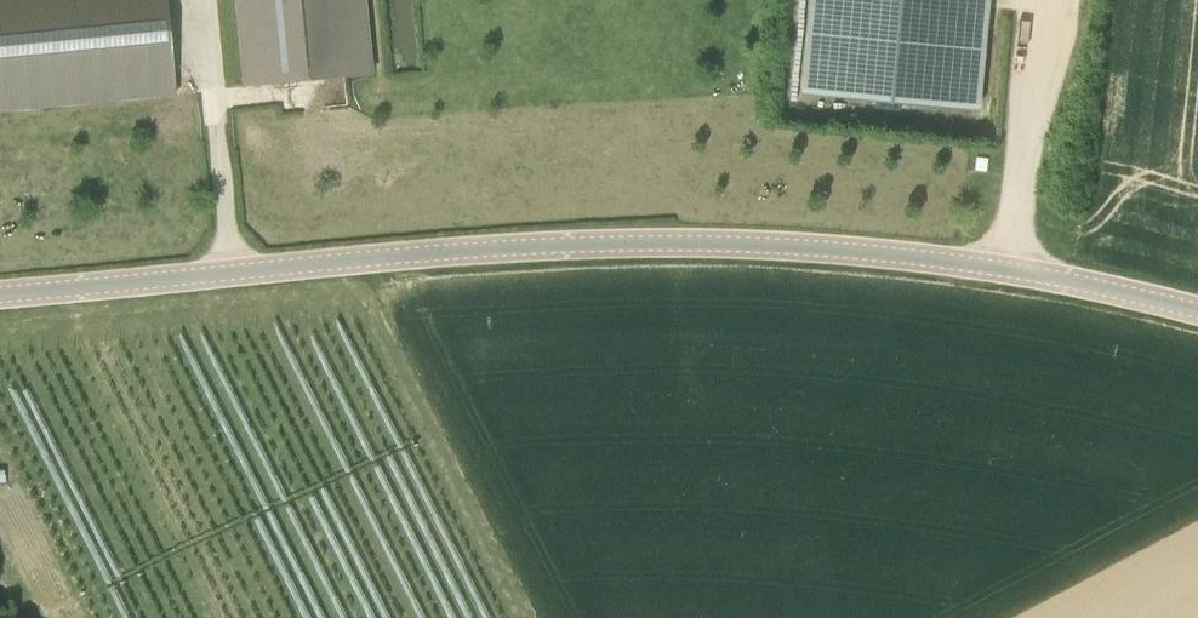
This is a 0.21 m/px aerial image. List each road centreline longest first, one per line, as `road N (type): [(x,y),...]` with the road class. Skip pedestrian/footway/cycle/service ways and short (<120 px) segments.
road 1 (tertiary): [(0,295),(382,258),(681,243),(971,264),(1197,311)]

